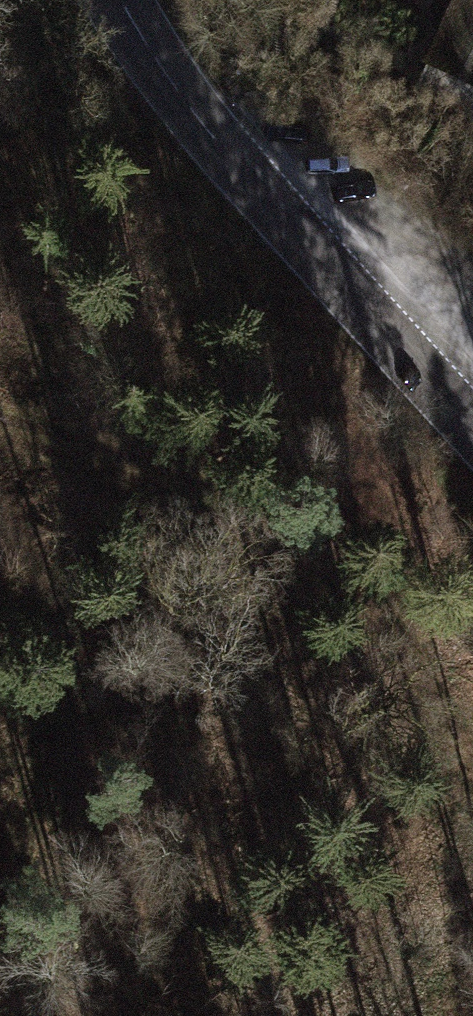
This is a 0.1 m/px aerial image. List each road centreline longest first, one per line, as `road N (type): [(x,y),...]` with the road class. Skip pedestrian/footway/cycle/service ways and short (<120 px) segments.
road 1 (track): [(472,767),(417,692),(259,536),(167,472),(0,425)]
road 2 (tertiary): [(472,441),(336,293),(119,0)]
road 3 (track): [(336,293),(417,692)]

